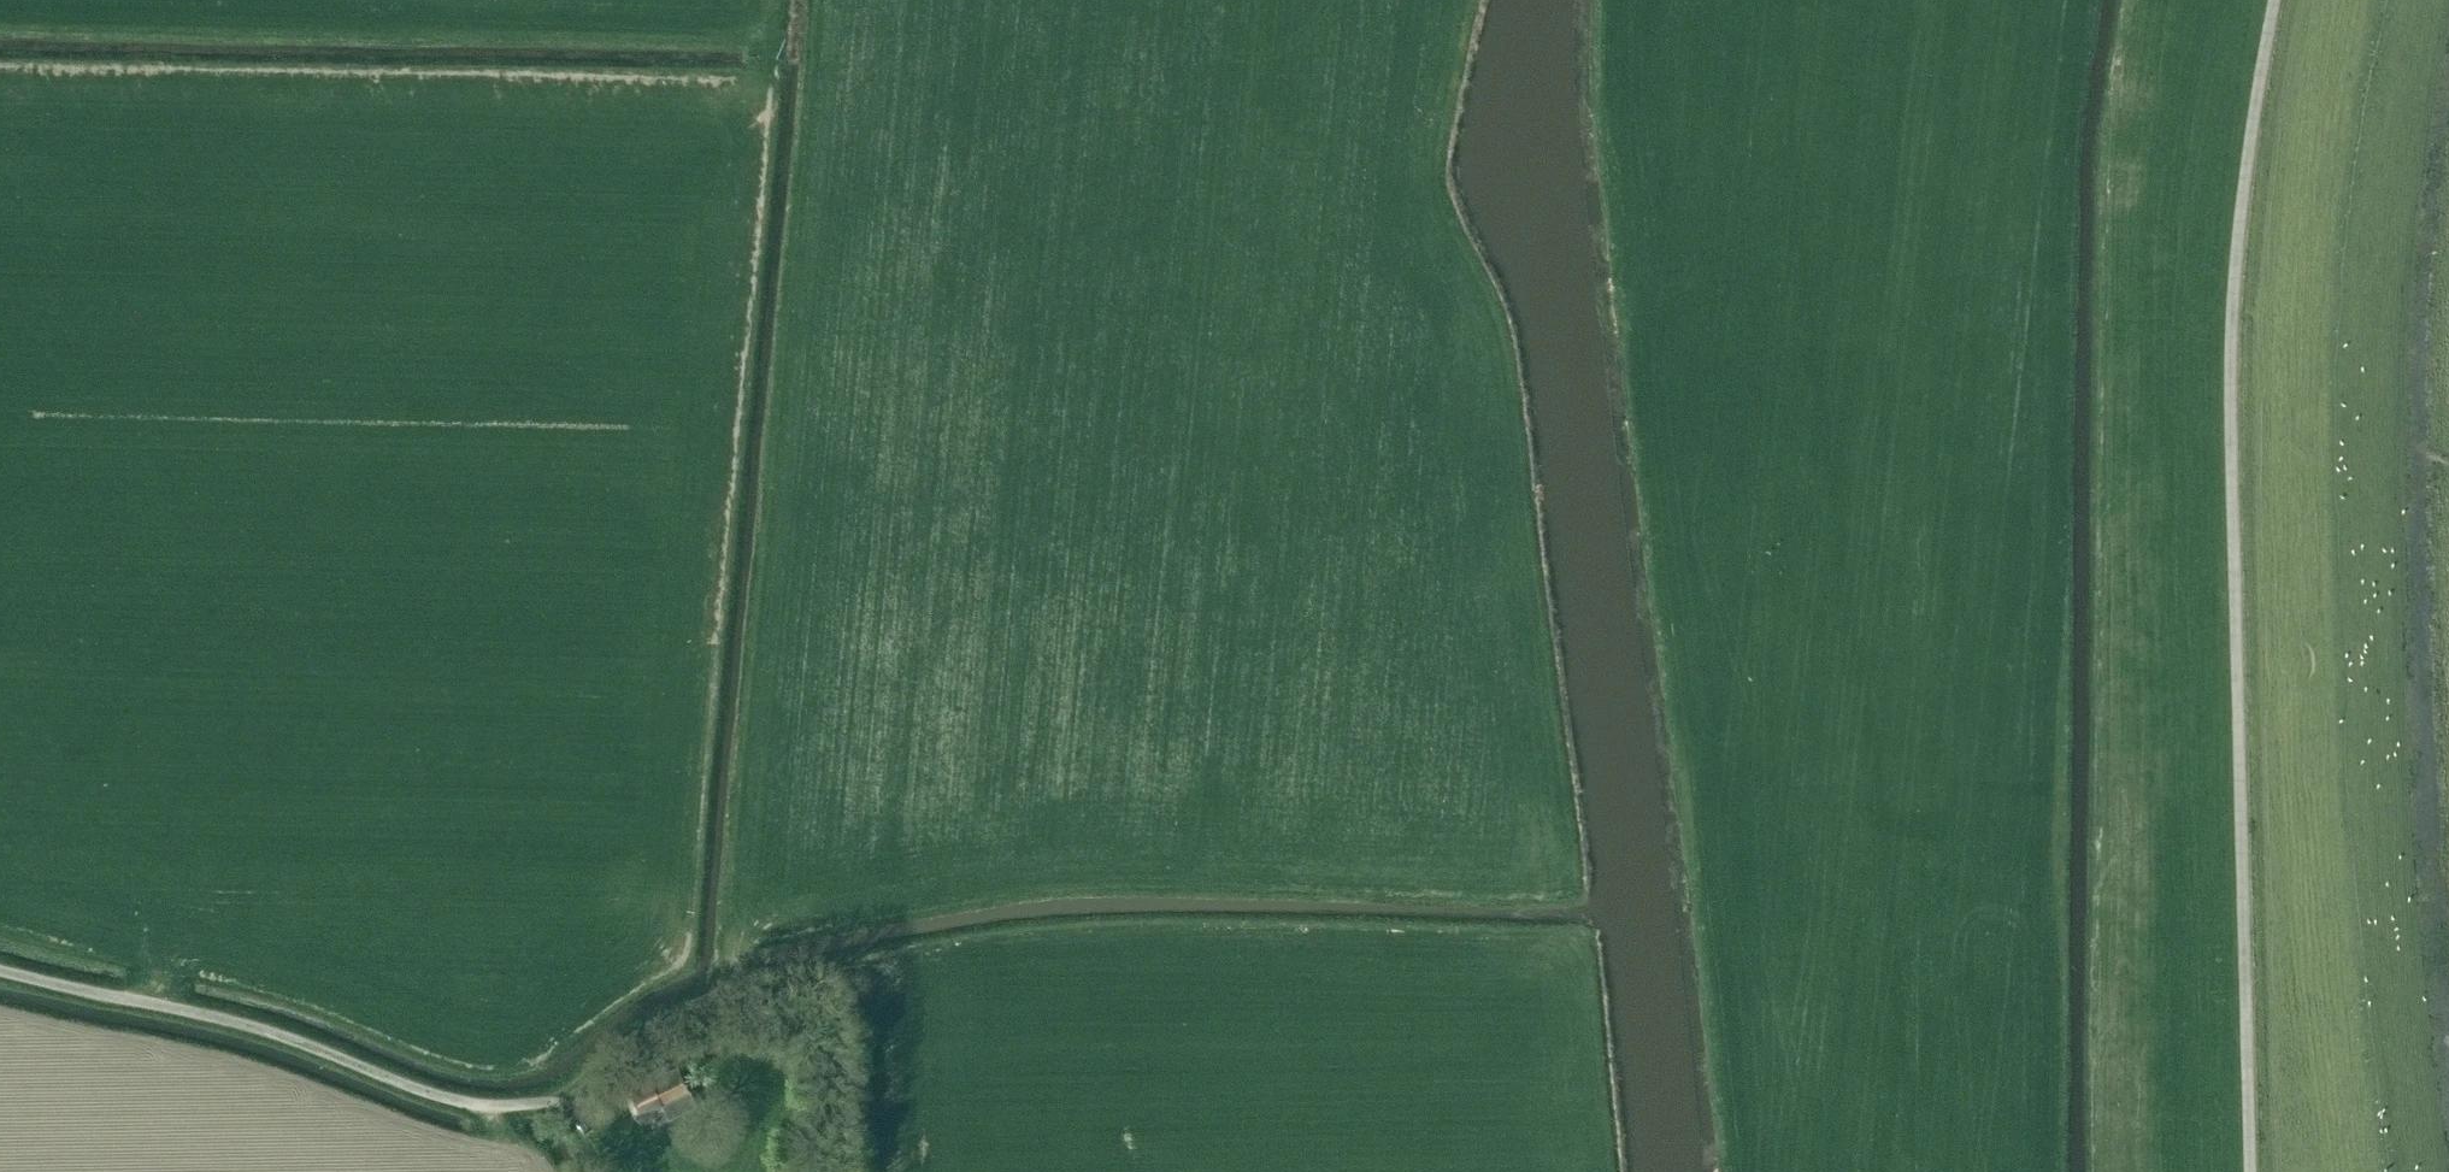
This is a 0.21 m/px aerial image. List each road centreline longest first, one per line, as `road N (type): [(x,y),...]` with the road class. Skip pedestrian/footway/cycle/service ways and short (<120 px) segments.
road 1 (unclassified): [(592,1121),(554,1103),(469,1102),(279,1032),(0,969)]
road 2 (track): [(540,1101),(679,1005),(852,958)]

